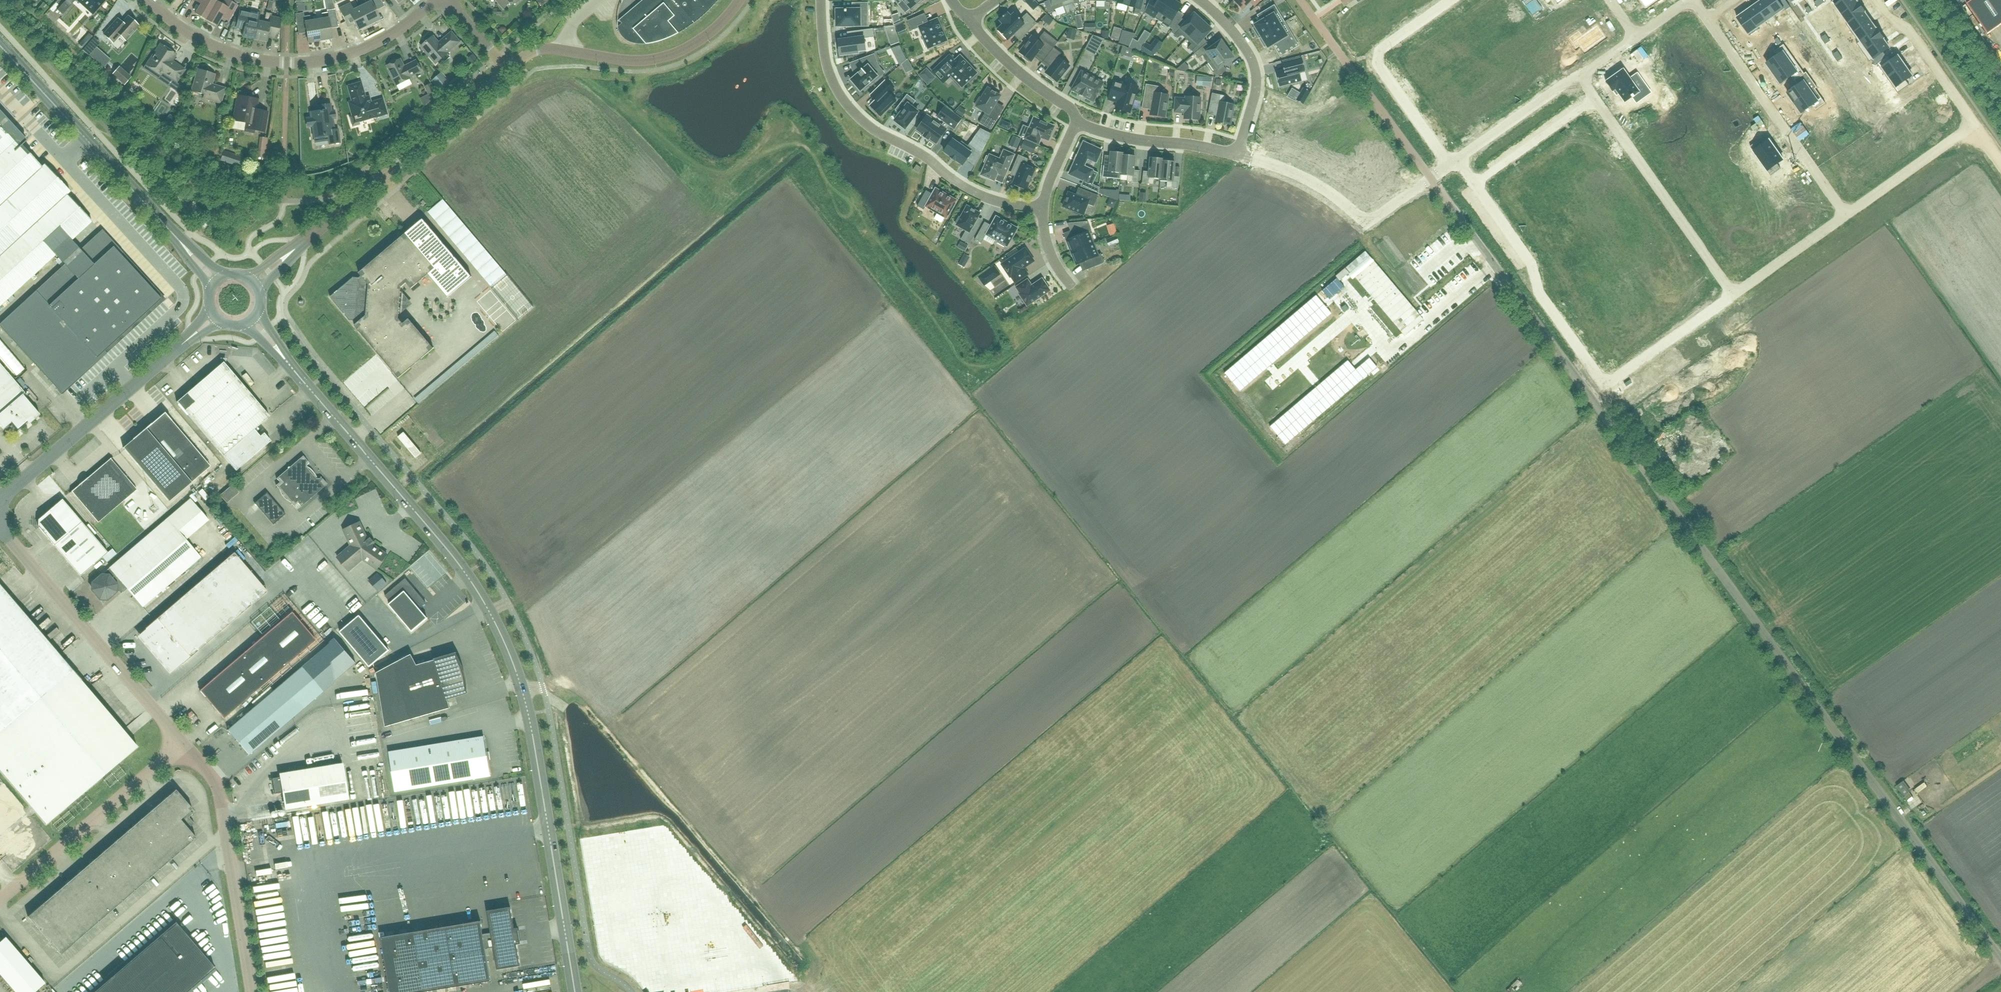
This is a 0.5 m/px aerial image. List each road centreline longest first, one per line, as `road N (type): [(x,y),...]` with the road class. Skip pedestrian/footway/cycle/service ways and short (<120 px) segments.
road 1 (unclassified): [(2000,958),(1429,177)]
road 2 (tertiary): [(525,694),(462,570),(251,319)]
road 3 (residential): [(1473,181),(1605,384),(1732,295)]
road 4 (residential): [(1042,209),(973,191),(858,117),(830,70),(821,0)]
road 5 (unclassified): [(252,283),(508,70)]
road 6 (residential): [(437,0),(349,55),(287,63),(216,48),(148,0)]
road 7 (tertiary): [(217,282),(0,46)]
road 8 (tertiary): [(577,991),(525,694)]
road 9 (unclassified): [(184,746),(0,526)]
road 10 (unclassified): [(0,501),(215,316)]
road 11 (unclassified): [(252,991),(219,791),(184,746)]
road 12 (unclassified): [(508,70),(543,49),(625,61),(663,58),(705,37),(740,0)]
road 13 (residential): [(1593,98),(1732,295)]
road 14 (residential): [(1705,21),(1846,216)]
road 15 (unclassified): [(0,899),(184,746)]
road 16 (residential): [(1429,177),(1366,219),(1288,175),(1226,153)]
road 17 (residential): [(1451,0),(1373,55),(1448,161)]
road 18 (residential): [(1226,153),(1239,147),(1256,73),(1240,42),(1200,0)]
road 19 (residential): [(1974,126),(1913,36),(1875,0)]
road 20 (residential): [(1846,216),(1974,126)]
road 21 (residential): [(1226,153),(1077,122)]
road 22 (residential): [(1458,158),(1584,79)]
road 23 (residential): [(1077,122),(969,20)]
road 24 (residential): [(1473,181),(1593,98)]
road 25 (residential): [(1732,295),(1846,216)]

